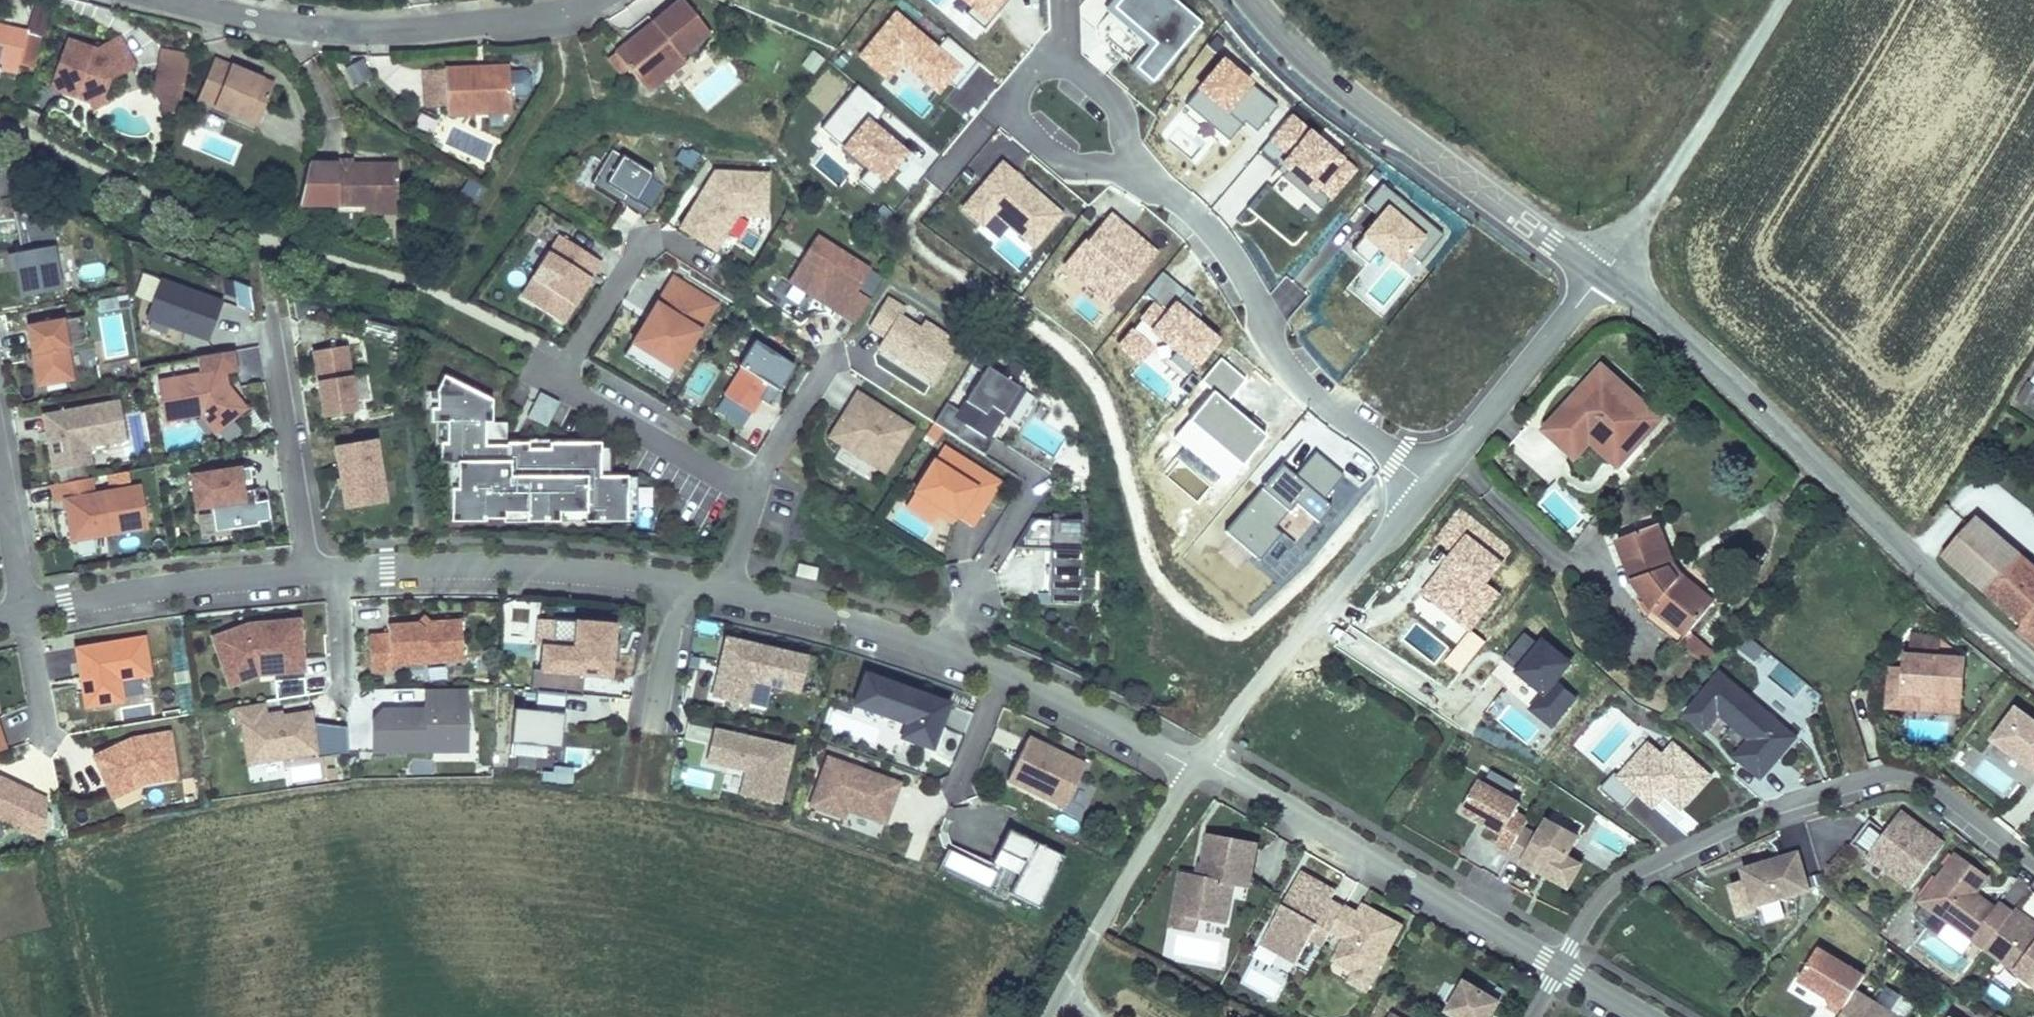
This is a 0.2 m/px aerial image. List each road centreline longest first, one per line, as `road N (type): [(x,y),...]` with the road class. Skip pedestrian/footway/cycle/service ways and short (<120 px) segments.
road 1 (tertiary): [(2033,667),(1607,271)]
road 2 (residential): [(2033,859),(1931,780),(1887,771),(1777,805),(1619,880),(1558,968)]
road 3 (tertiary): [(1607,271),(1332,75),(1255,0)]
road 4 (residential): [(602,0),(543,18),(368,31),(269,23),(165,0)]
road 5 (residential): [(1138,165),(1194,228),(1314,397),(1439,475)]
road 6 (residential): [(1558,968),(1215,765),(1200,765)]
road 7 (residential): [(1439,475),(1285,652),(1200,765)]
road 8 (residential): [(337,571),(509,568),(673,584)]
road 9 (residential): [(1047,1016),(1200,765)]
road 10 (residential): [(25,612),(309,573)]
road 11 (residential): [(1607,271),(1439,475)]
road 12 (track): [(1645,215),(1782,0)]
road 13 (residential): [(309,573),(269,327)]
road 14 (residential): [(946,651),(976,579),(1040,478),(1004,458)]
road 15 (residential): [(728,593),(946,651)]
road 16 (residential): [(752,491),(558,379)]
road 17 (residential): [(1001,673),(1186,765),(1200,765)]
road 18 (residential): [(642,241),(558,379)]
road 19 (residential): [(1003,111),(1082,174),(1138,165)]
road 20 (residential): [(752,491),(832,360)]
road 21 (residential): [(650,735),(673,584)]
road 22 (residential): [(1058,52),(1118,112),(1138,165)]
road 23 (residential): [(25,612),(0,473)]
road 24 (residential): [(47,741),(25,612)]
road 25 (residential): [(956,789),(1001,673)]

